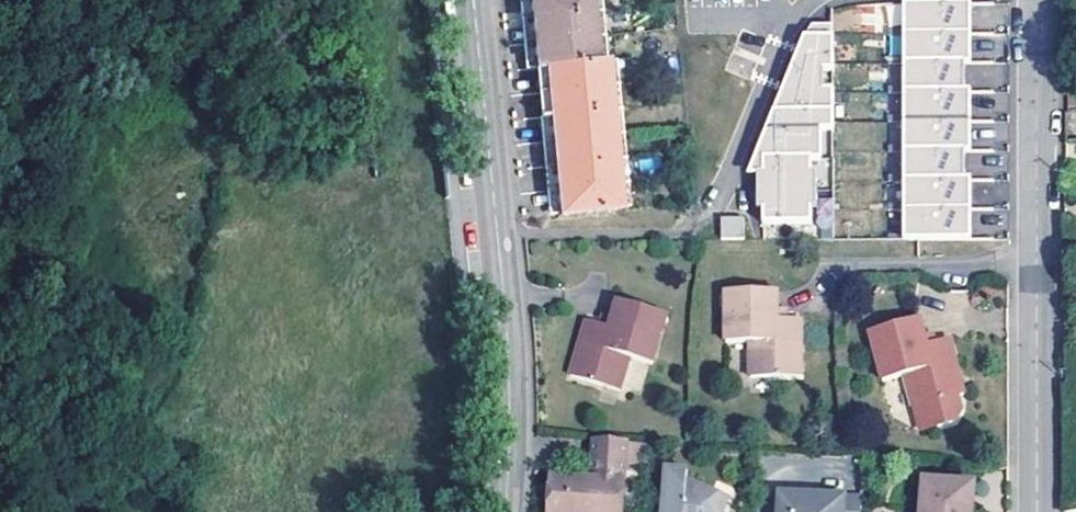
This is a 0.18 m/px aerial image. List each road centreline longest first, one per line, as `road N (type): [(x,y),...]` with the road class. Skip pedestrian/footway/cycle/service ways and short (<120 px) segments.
road 1 (residential): [(473,0),(505,321),(504,511)]
road 2 (residential): [(1037,511),(1037,0)]

